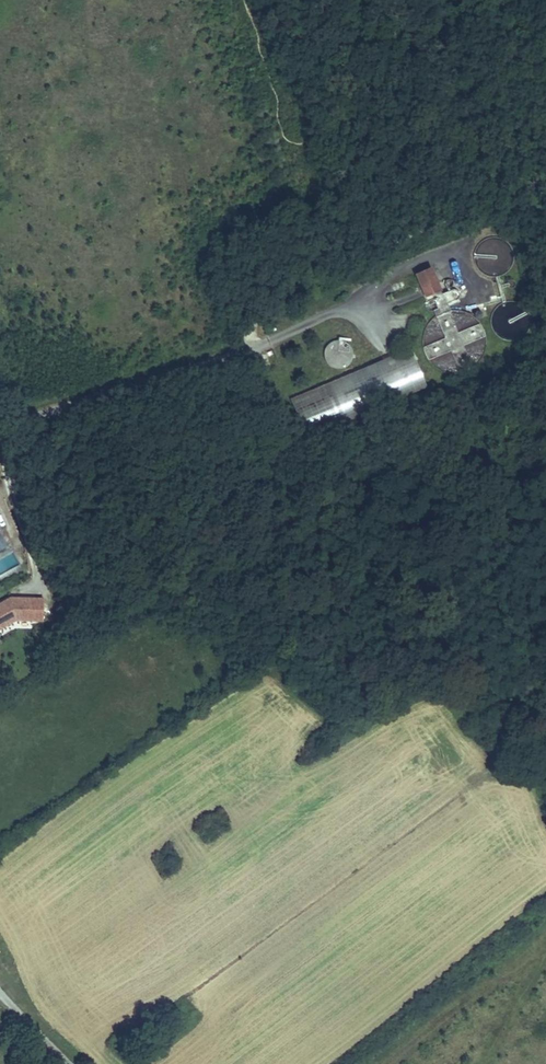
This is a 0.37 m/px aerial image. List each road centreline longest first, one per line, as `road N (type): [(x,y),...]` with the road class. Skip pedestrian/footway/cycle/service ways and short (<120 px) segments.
road 1 (unclassified): [(0,431),(253,346)]

